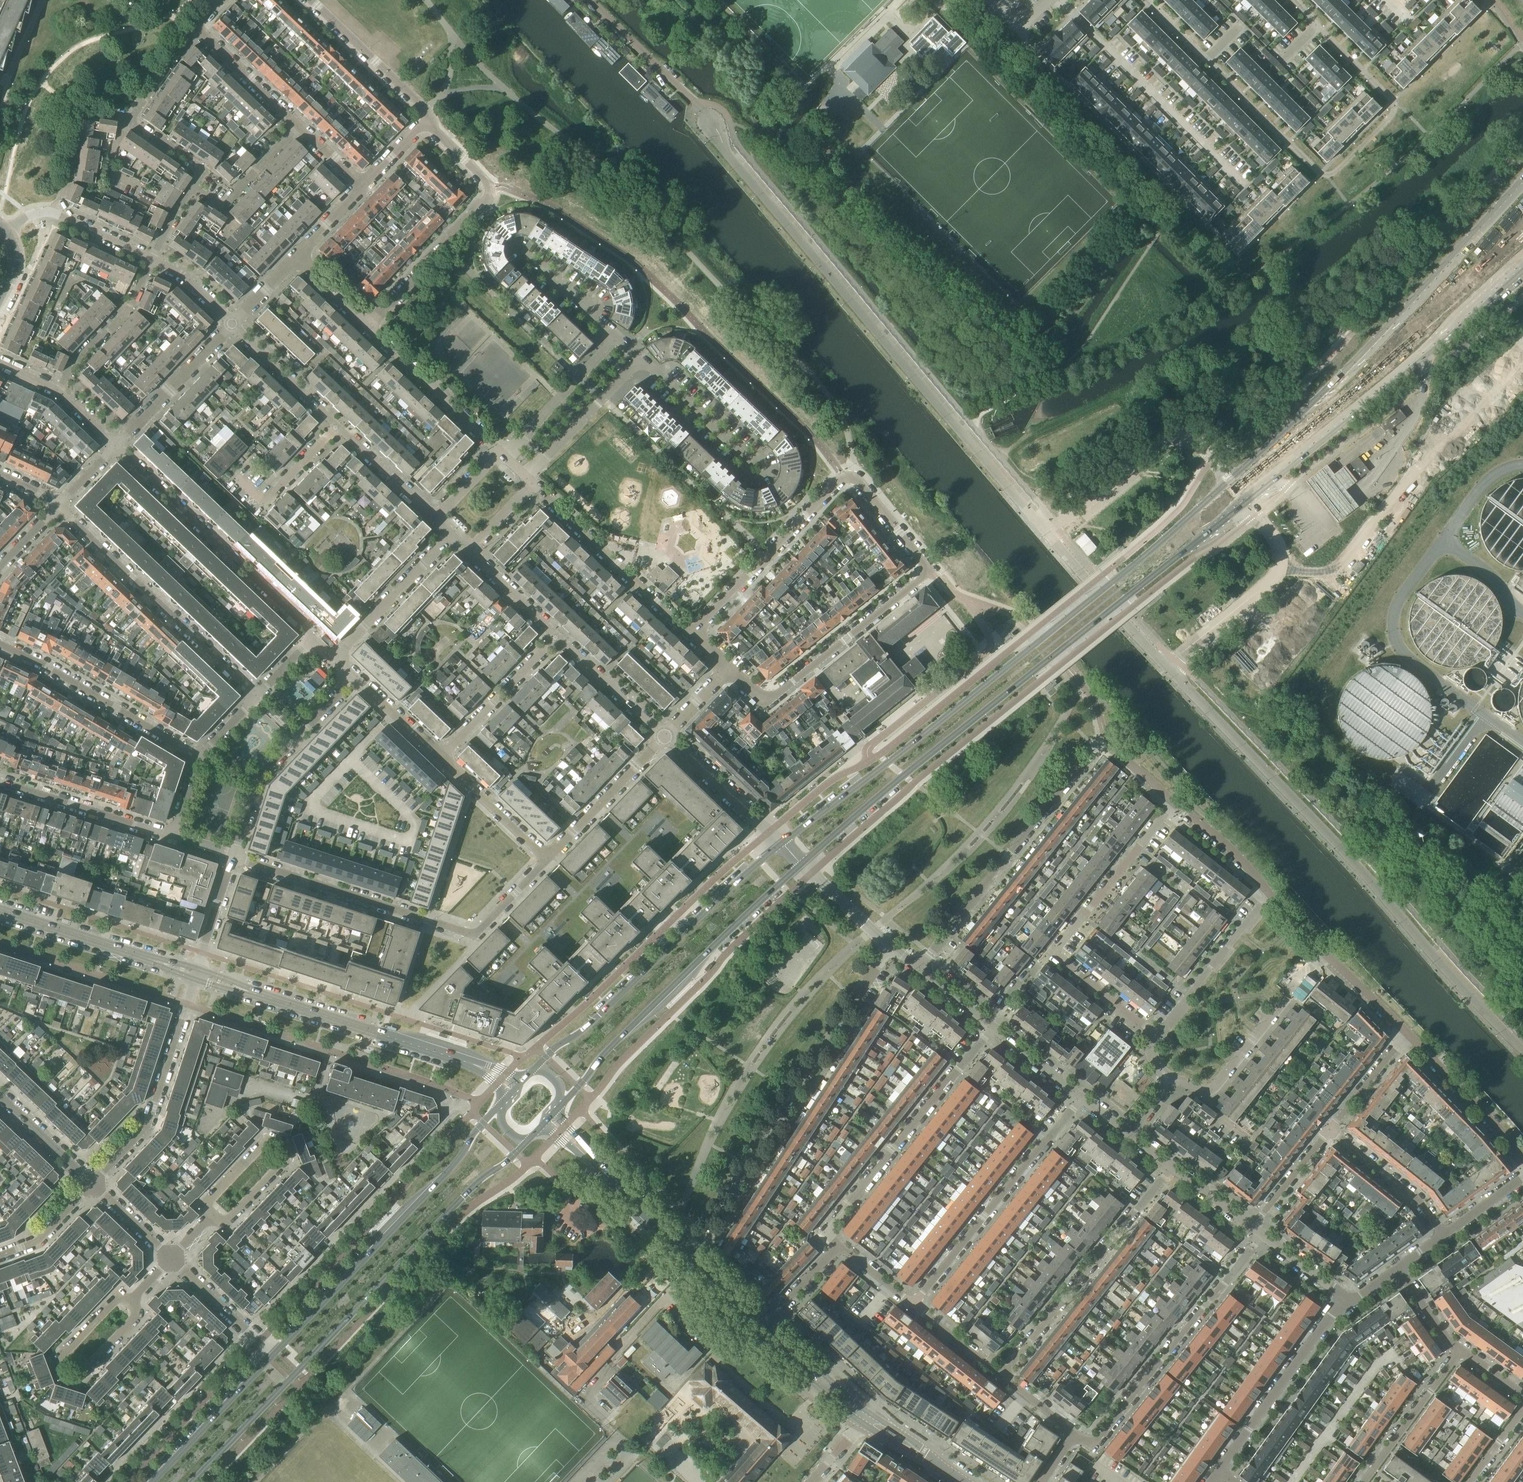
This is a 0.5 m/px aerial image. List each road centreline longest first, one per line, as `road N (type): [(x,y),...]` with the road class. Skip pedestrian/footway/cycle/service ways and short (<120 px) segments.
road 1 (unclassified): [(1047,532),(725,150),(700,103),(593,0)]
road 2 (secondary): [(1230,482),(782,844)]
road 3 (secondary): [(802,863),(1244,503)]
road 4 (unclassified): [(1522,1050),(1166,667)]
road 5 (secondary): [(191,1481),(478,1181),(528,1140)]
road 6 (secondary): [(1522,183),(1348,371),(1230,482)]
road 7 (residential): [(918,968),(1106,740),(1178,806)]
road 8 (residential): [(687,1252),(891,947)]
road 9 (secondary): [(1244,503),(1522,264)]
road 10 (residential): [(1143,0),(1321,174),(1333,174),(1359,152),(1393,101)]
road 11 (residential): [(757,692),(779,692),(929,570),(859,482),(842,478)]
road 12 (secondary): [(560,1106),(603,1054),(802,863)]
road 13 (secondary): [(501,1105),(456,1163),(272,1355)]
road 14 (secondary): [(782,844),(531,1072)]
road 15 (residential): [(1158,1038),(1272,895),(1178,806)]
road 16 (residential): [(1076,1432),(1092,1445),(1263,1236)]
road 17 (residential): [(837,1246),(823,1233),(989,1030)]
road 18 (residential): [(316,637),(114,445)]
road 19 (residential): [(368,324),(489,200),(489,183),(426,123)]
road 20 (residential): [(56,507),(257,697)]
road 21 (residential): [(914,1306),(1082,1097)]
road 22 (residential): [(1172,1168),(1002,1374)]
road 23 (residential): [(476,936),(234,857)]
road 24 (tertiary): [(473,1064),(245,988)]
road 25 (unclassified): [(1047,532),(1170,438),(1199,445),(1230,482)]
road 26 (residential): [(199,757),(0,644)]
road 27 (unclassified): [(1166,667),(1274,576),(1280,550),(1244,503)]
road 28 (residential): [(1169,1081),(1207,1096),(1326,953)]
road 29 (residential): [(234,857),(259,776),(354,675)]
road 30 (residential): [(693,636),(531,483)]
road 31 (residential): [(693,636),(842,478)]
road 32 (residential): [(1219,1472),(1345,1301)]
road 33 (residential): [(186,1004),(147,1125),(93,1183)]
road 34 (residential): [(1055,953),(1178,806)]
road 35 (residential): [(501,454),(368,324)]
road 36 (residential): [(174,835),(0,782)]
road 37 (unclassified): [(1166,667),(1047,532)]
road 38 (secondary): [(272,1355),(152,1481)]
road 39 (residential): [(426,123),(425,108),(311,0)]
road 40 (residential): [(1522,1158),(1407,1033)]
road 41 (tertiary): [(162,961),(0,910)]
road 42 (residential): [(531,483),(531,470),(642,360)]
road 43 (residential): [(547,859),(664,737)]
road 44 (residential): [(114,445),(232,324)]
road 45 (residential): [(335,656),(452,535)]
road 46 (residential): [(58,392),(88,344),(129,310),(152,259)]
road 47 (residential): [(441,756),(556,638)]
road 48 (residential): [(501,454),(612,334)]
road 49 (residential): [(1459,1351),(1364,1481)]
road 50 (residential): [(152,259),(52,213),(35,213),(8,232)]
road 51 (residential): [(1444,1235),(1423,1205),(1330,1131)]
road 52 (residential): [(192,188),(224,208),(298,125)]
road 53 (residential): [(547,859),(441,756)]
road 54 (tertiary): [(687,1252),(581,1150)]
road 55 (residential): [(664,737),(556,638)]
road 56 (residential): [(335,428),(232,324)]
road 57 (residential): [(748,459),(642,360)]
road 58 (residential): [(1293,0),(1393,101)]
road 59 (residential): [(664,737),(769,831)]
road 60 (residential): [(298,125),(197,27)]
road 61 (residential): [(272,1355),(171,1259)]
road 62 (residential): [(238,480),(264,503),(335,428)]
road 63 (residential): [(436,519),(335,428)]
road 64 (tertiary): [(863,1418),(763,1328)]
road 65 (residential): [(1158,1038),(1055,953)]
road 66 (residential): [(93,1183),(0,1098)]
road 67 (residential): [(556,638),(468,549)]
road 68 (residential): [(1330,1131),(1407,1033)]
road 69 (residential): [(1253,1229),(1330,1131)]
road 70 (residential): [(891,947),(802,863)]
road 71 (residential): [(612,334),(522,252)]

